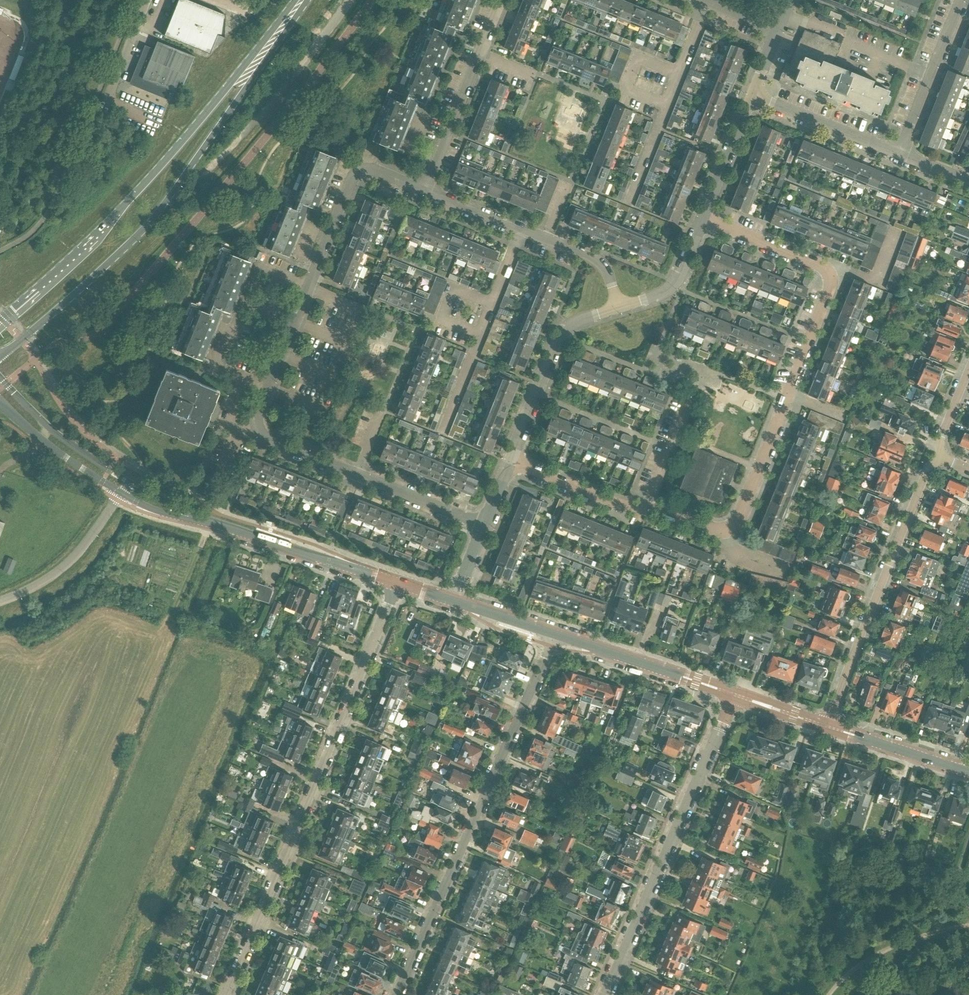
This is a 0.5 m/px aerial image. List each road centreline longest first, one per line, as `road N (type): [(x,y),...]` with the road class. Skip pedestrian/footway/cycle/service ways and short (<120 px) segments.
road 1 (residential): [(483,532),(264,440),(257,430),(361,164)]
road 2 (residential): [(227,994),(398,583)]
road 3 (secondary): [(0,357),(151,221),(283,28)]
road 4 (residential): [(729,532),(830,278),(707,218)]
road 5 (secondary): [(283,28),(116,213),(0,320)]
road 6 (residential): [(556,636),(398,994)]
road 7 (residential): [(606,994),(734,694)]
road 8 (residential): [(828,726),(927,468),(943,457)]
road 9 (track): [(0,226),(93,0)]
road 10 (residential): [(618,308),(603,264),(423,190)]
road 11 (residential): [(729,532),(707,536),(512,462)]
road 12 (residential): [(423,190),(500,0)]
road 13 (residential): [(512,462),(563,326),(618,308)]
road 14 (residential): [(734,694),(556,636)]
road 15 (residential): [(898,154),(960,0)]
road 16 (residential): [(216,524),(372,575)]
road 17 (residential): [(898,154),(752,92)]
road 18 (unclassified): [(0,601),(62,567),(116,500)]
road 19 (unclassified): [(0,404),(121,493)]
road 20 (residential): [(968,772),(828,726)]
road 21 (residential): [(618,308),(678,287),(707,218)]
road 22 (residential): [(707,218),(752,92)]
road 23 (residential): [(110,113),(153,0)]

